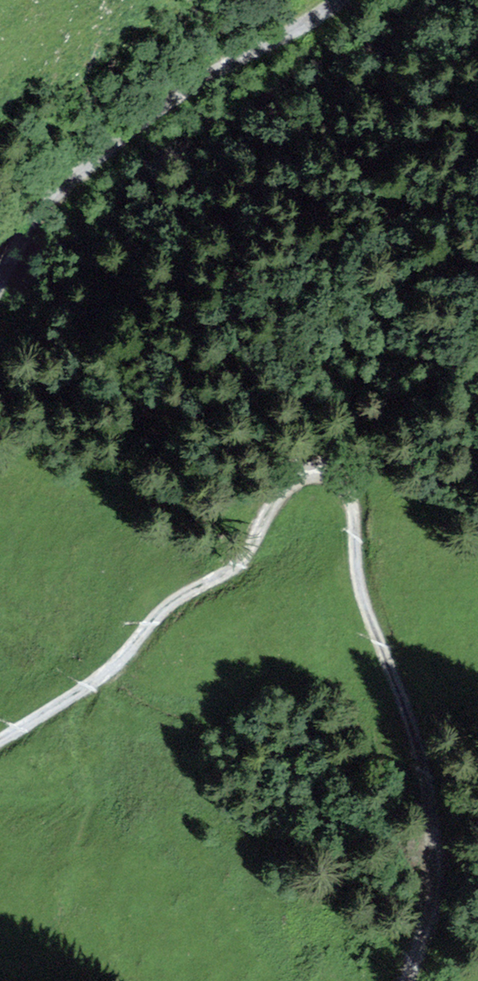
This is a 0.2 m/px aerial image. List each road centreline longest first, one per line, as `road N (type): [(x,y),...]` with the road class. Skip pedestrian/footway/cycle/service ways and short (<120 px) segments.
road 1 (track): [(0,746),(122,668),(165,608),(246,569),(278,493),(315,468),(355,484),(363,585),(426,753),(440,888),(411,980)]
road 2 (track): [(367,0),(141,125),(84,179)]
road 3 (track): [(0,302),(84,179)]

